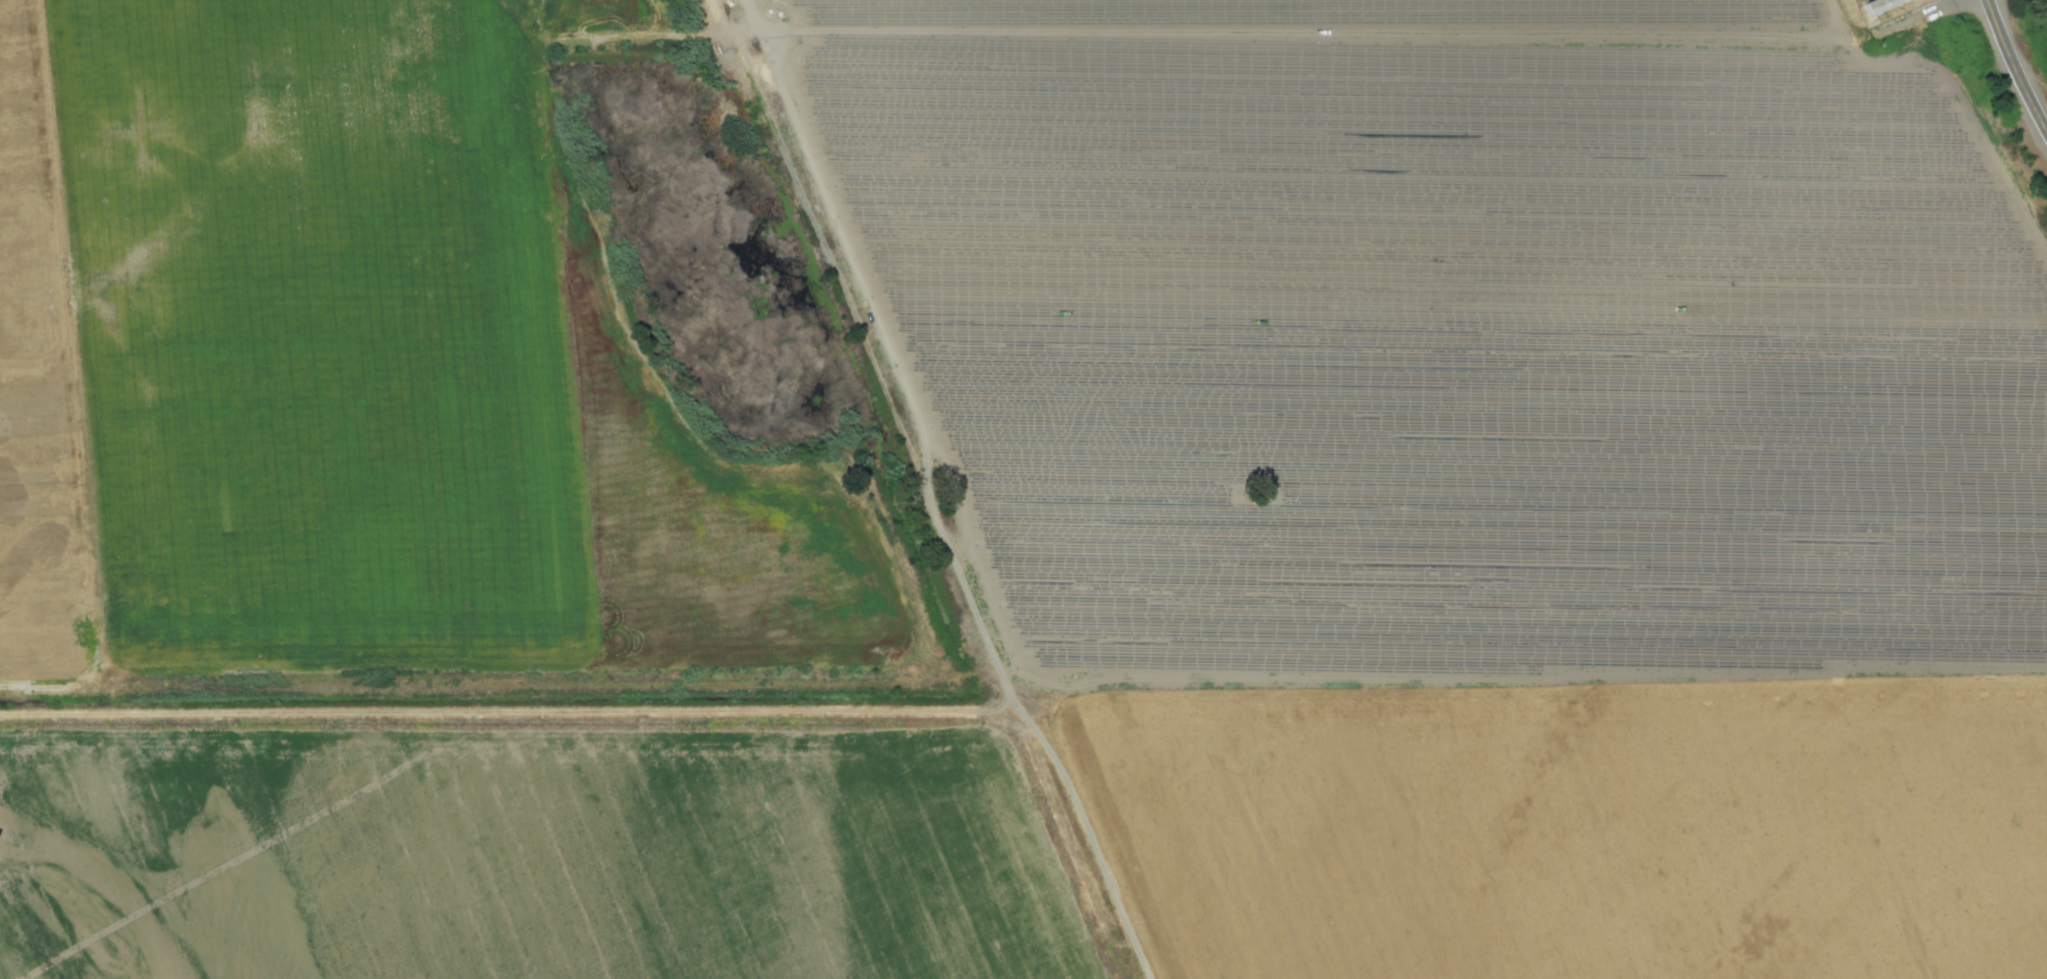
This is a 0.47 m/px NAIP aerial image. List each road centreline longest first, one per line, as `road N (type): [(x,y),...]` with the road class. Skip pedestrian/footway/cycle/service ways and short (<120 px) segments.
road 1 (track): [(1149,978),(1061,770),(1007,691)]
road 2 (secondary): [(2046,132),(1986,0)]

